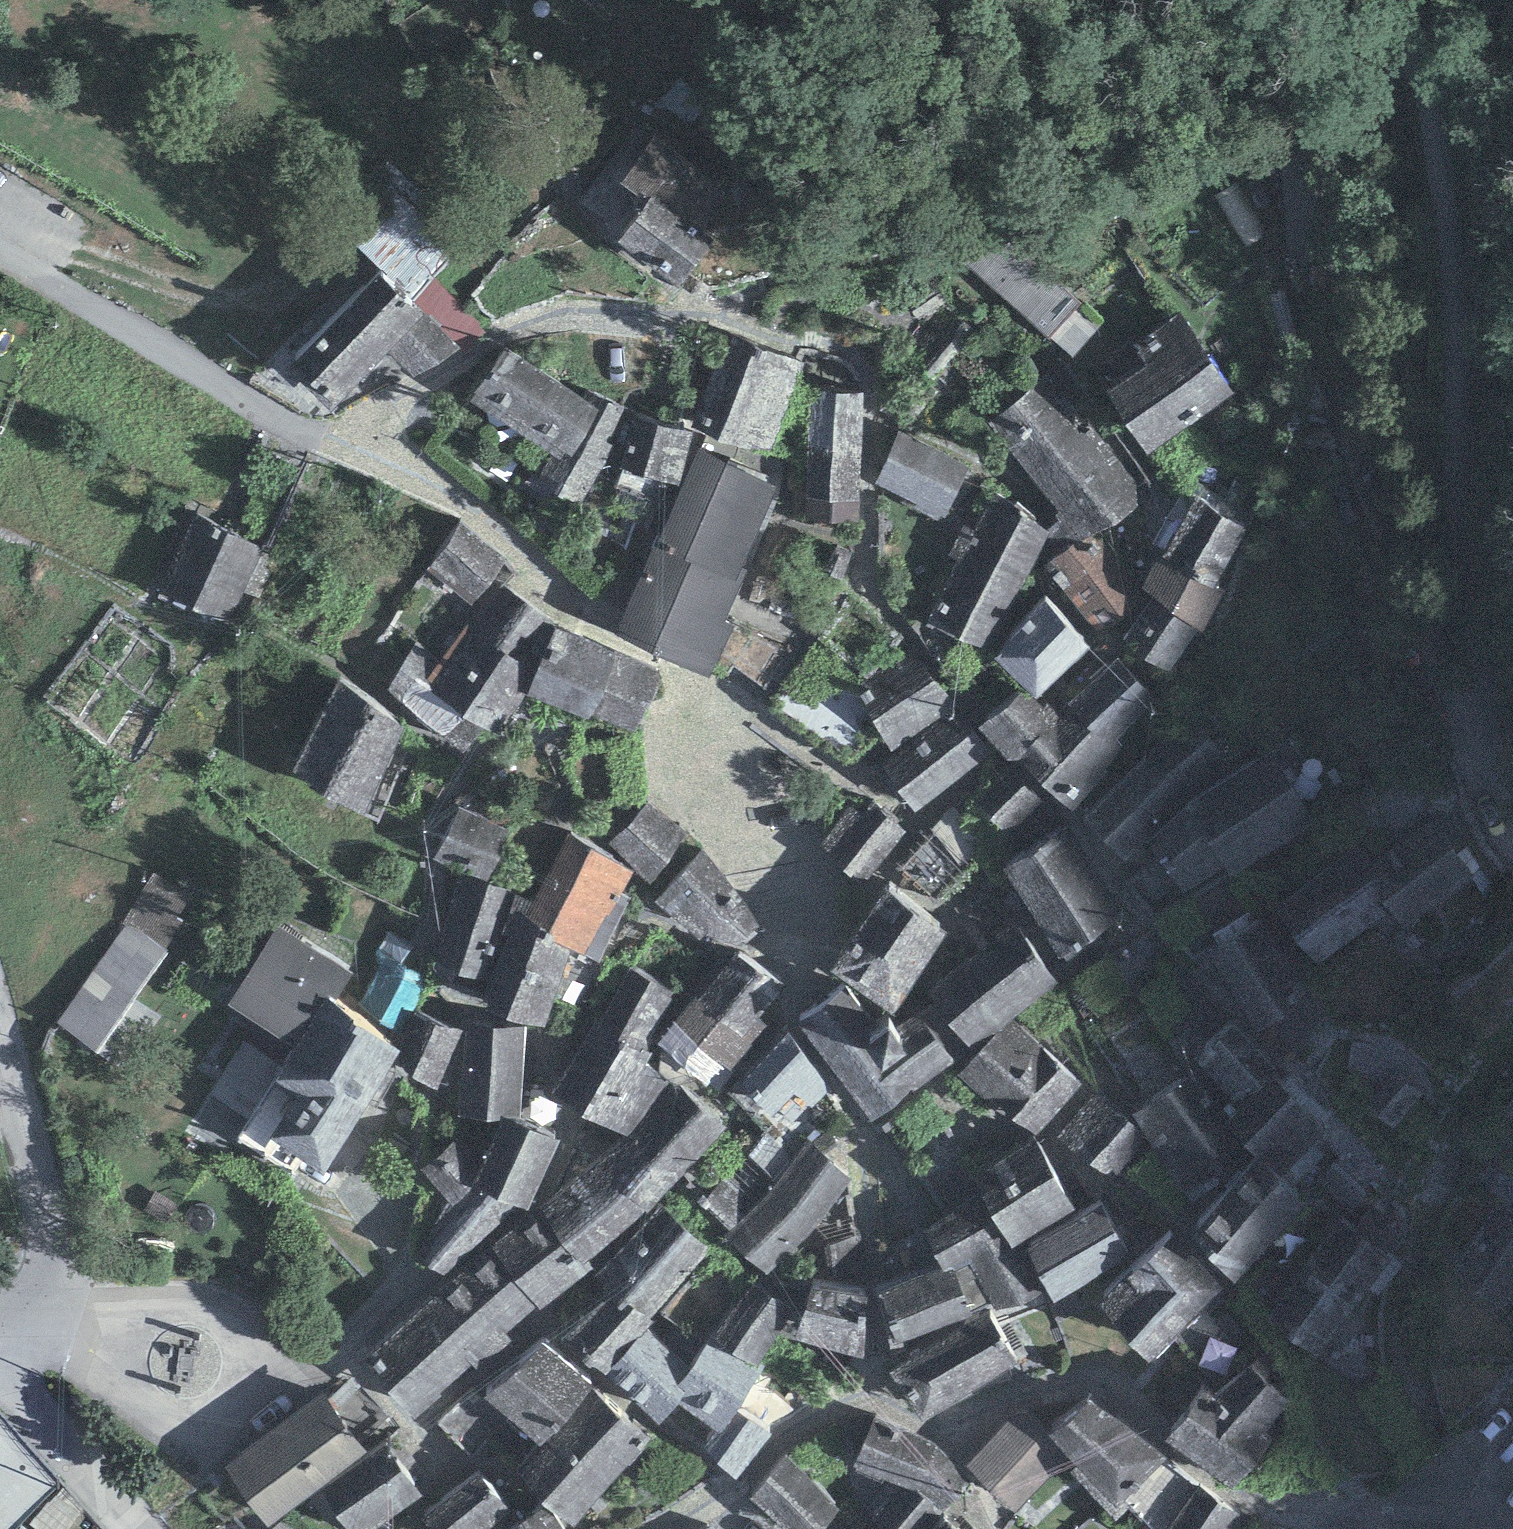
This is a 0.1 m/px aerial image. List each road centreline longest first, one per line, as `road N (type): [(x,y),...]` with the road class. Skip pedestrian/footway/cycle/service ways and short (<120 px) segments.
road 1 (residential): [(658,1528),(735,1492),(806,1412),(874,1389),(922,1431),(959,1425),(1077,1380),(1237,1500),(1432,1527)]
road 2 (residential): [(769,872),(682,672),(587,630),(462,503),(329,443)]
road 3 (residential): [(329,443),(529,317),(727,310)]
road 4 (residential): [(61,1323),(196,1301),(233,1317),(246,1334),(252,1375),(230,1410),(190,1424),(135,1396)]
road 5 (residential): [(329,443),(0,248)]
road 6 (residential): [(0,1045),(51,1233),(61,1323)]
road 7 (residential): [(0,1341),(3,1370),(139,1528)]

